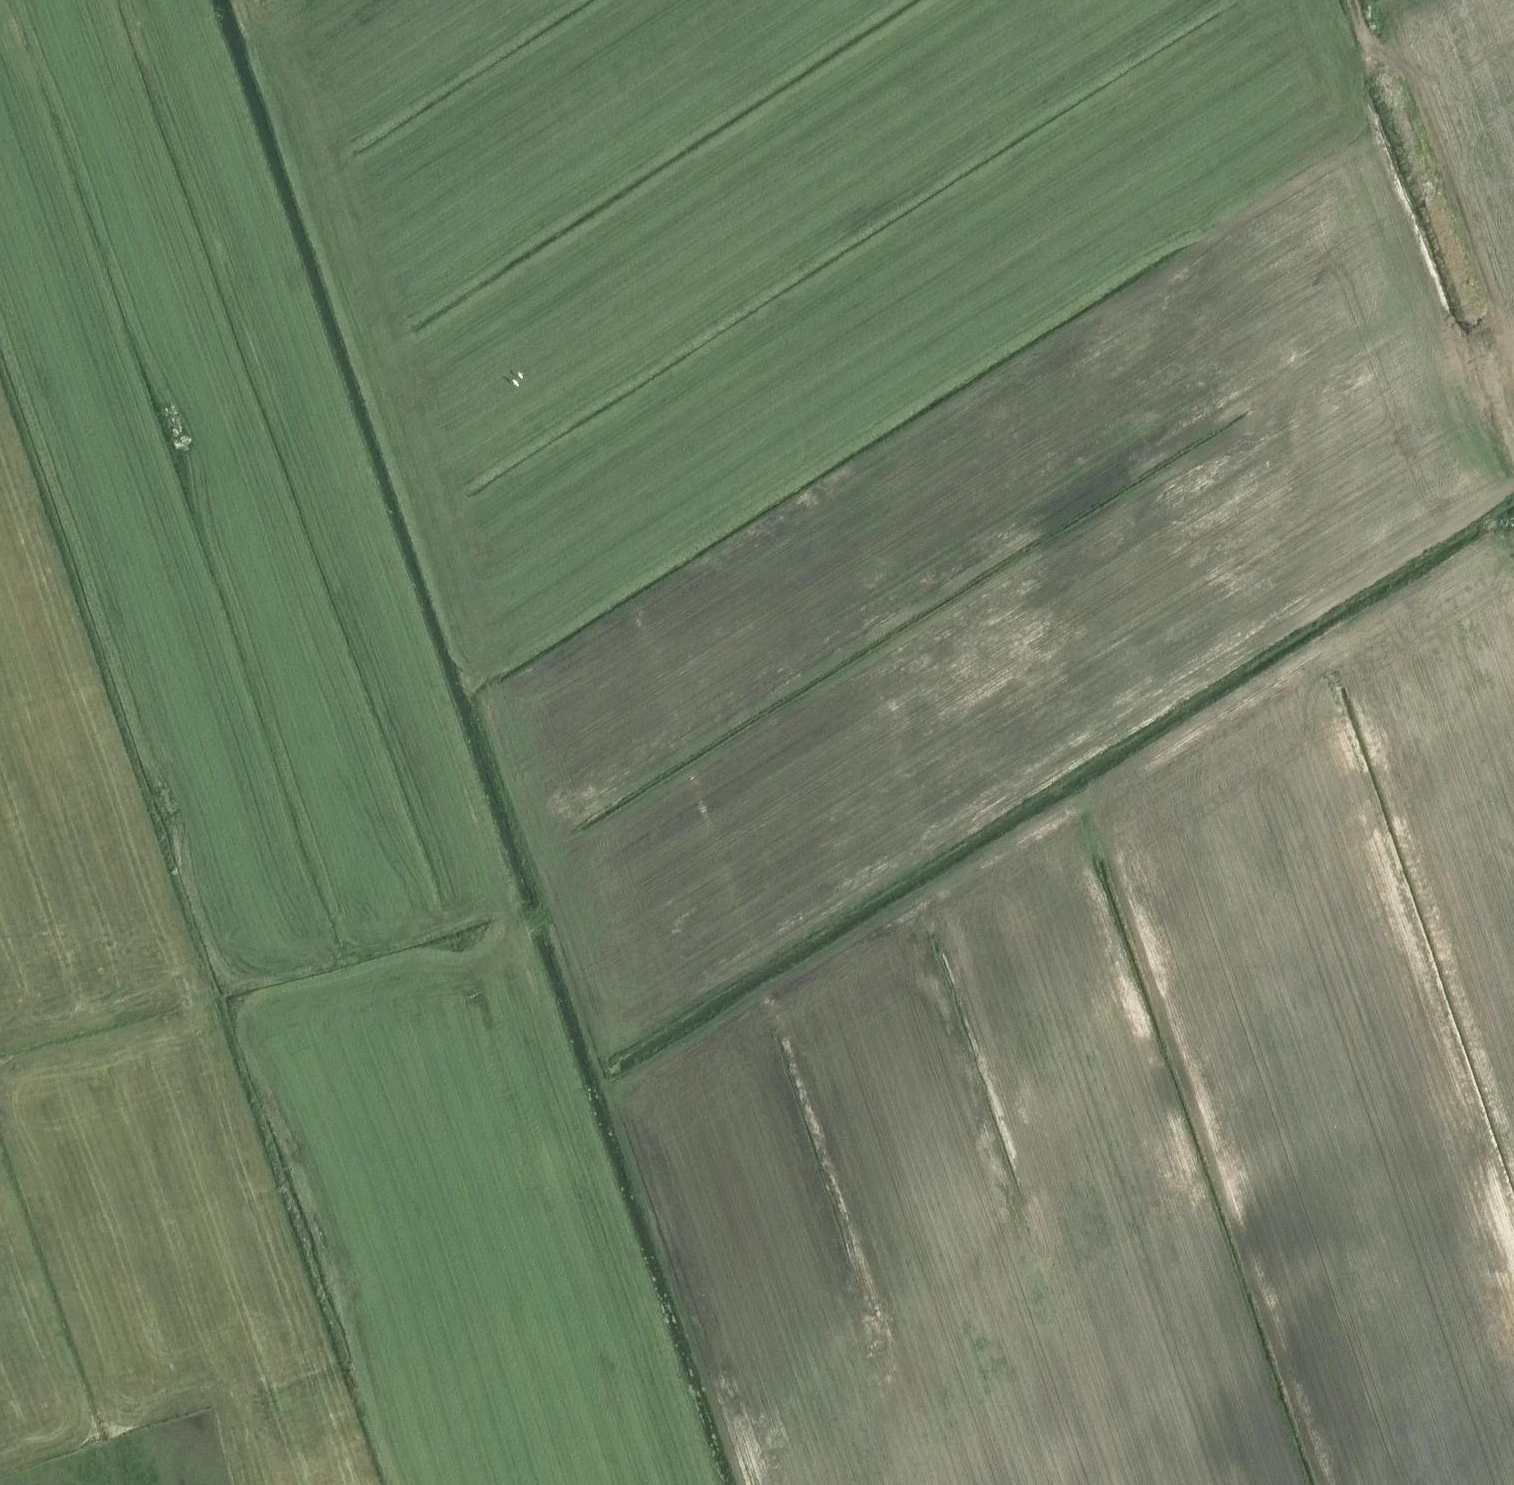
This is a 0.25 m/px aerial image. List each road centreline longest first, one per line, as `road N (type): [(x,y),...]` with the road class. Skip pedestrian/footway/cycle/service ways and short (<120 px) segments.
road 1 (track): [(1513,445),(1351,0)]

